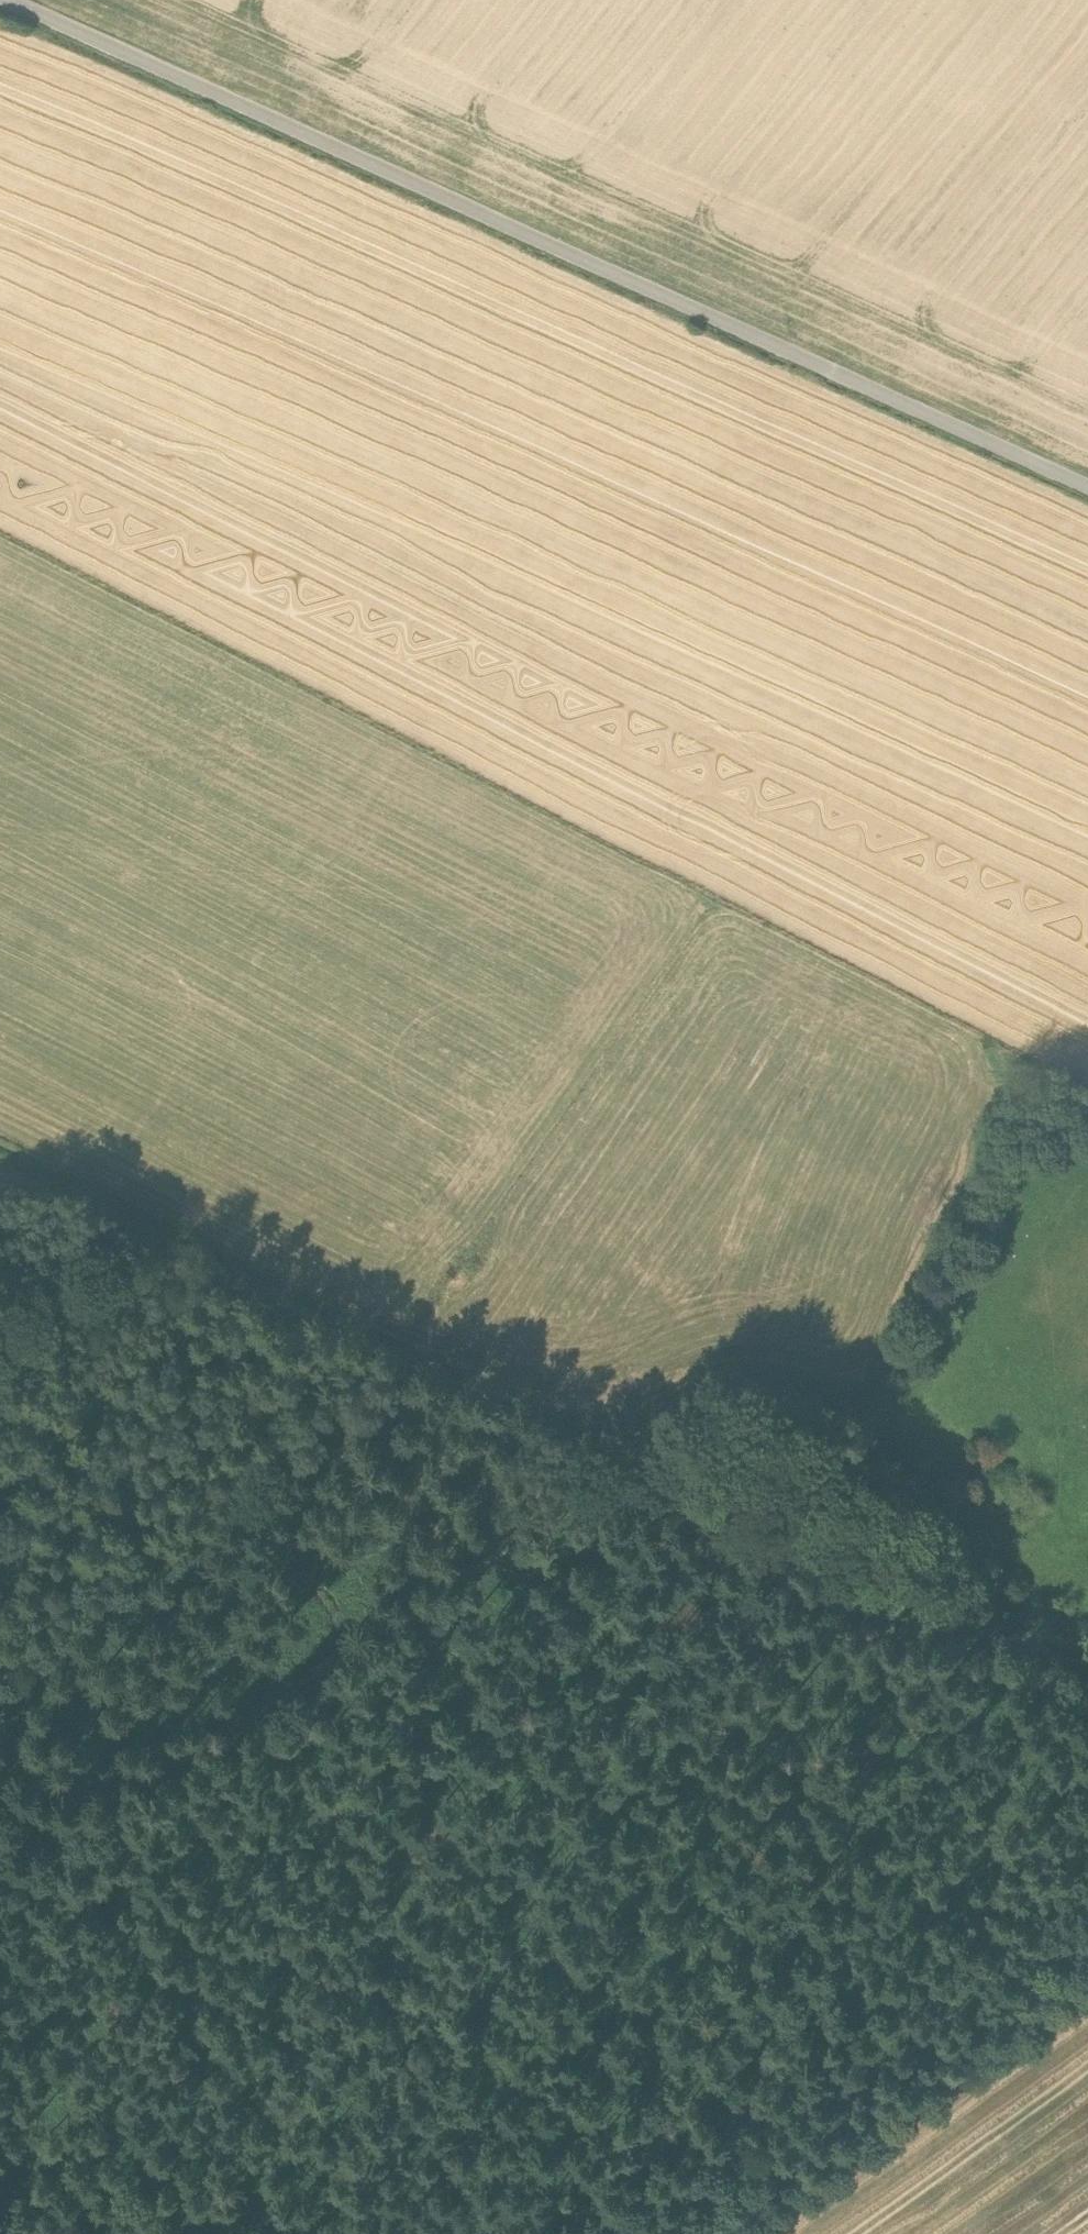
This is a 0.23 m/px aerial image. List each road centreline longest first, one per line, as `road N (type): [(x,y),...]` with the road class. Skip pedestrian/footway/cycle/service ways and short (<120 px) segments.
road 1 (track): [(1087,1620),(22,1086)]
road 2 (unclassified): [(1087,488),(3,0)]
road 3 (track): [(0,2090),(118,2233)]

